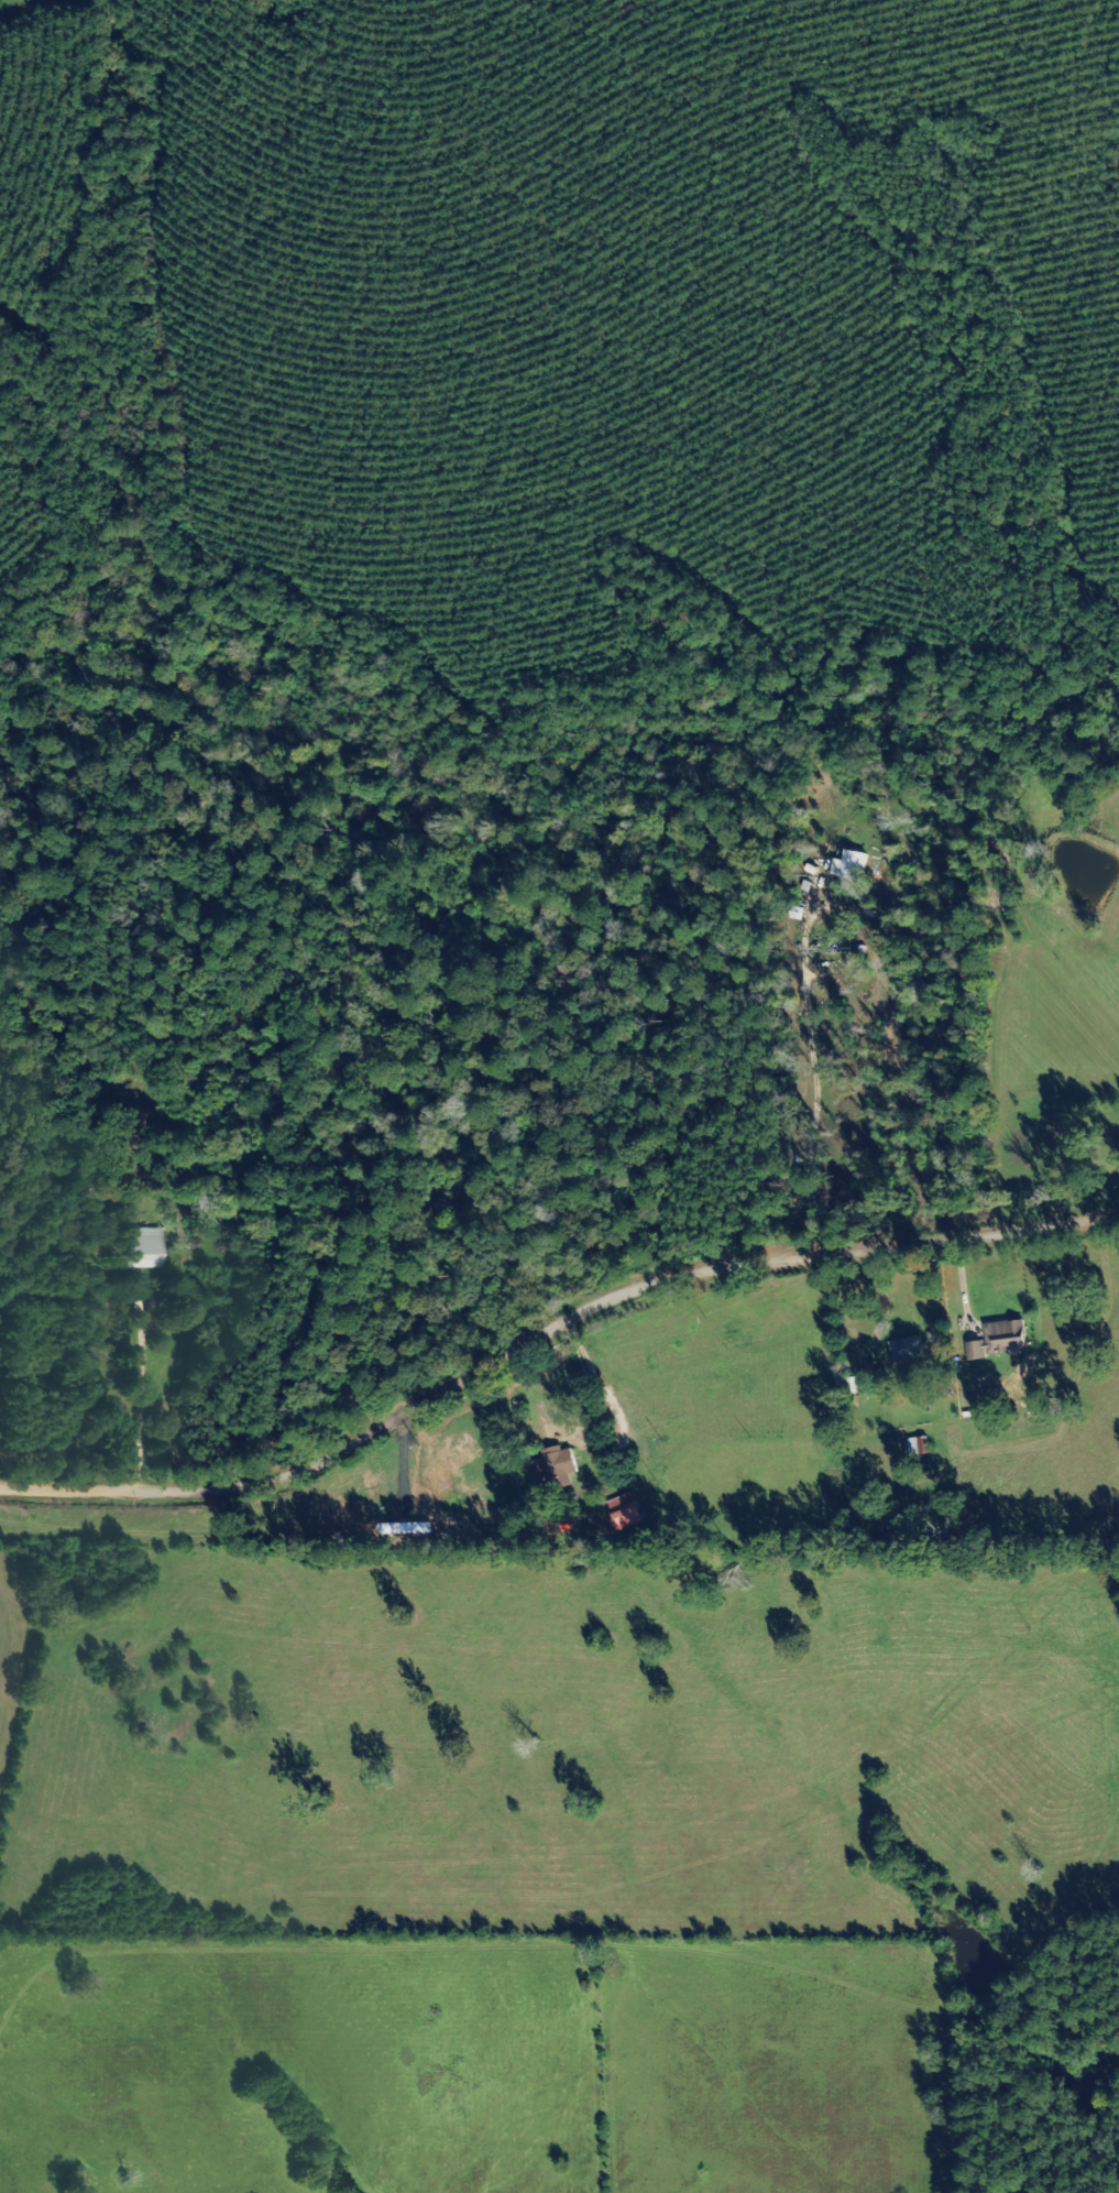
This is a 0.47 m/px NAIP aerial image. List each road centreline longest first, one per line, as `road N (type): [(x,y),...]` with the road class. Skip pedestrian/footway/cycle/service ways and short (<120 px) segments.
road 1 (residential): [(0,1489),(253,1490),(323,1468),(560,1321),(643,1288),(765,1265),(1118,1241)]
road 2 (residential): [(830,1172),(812,917)]

